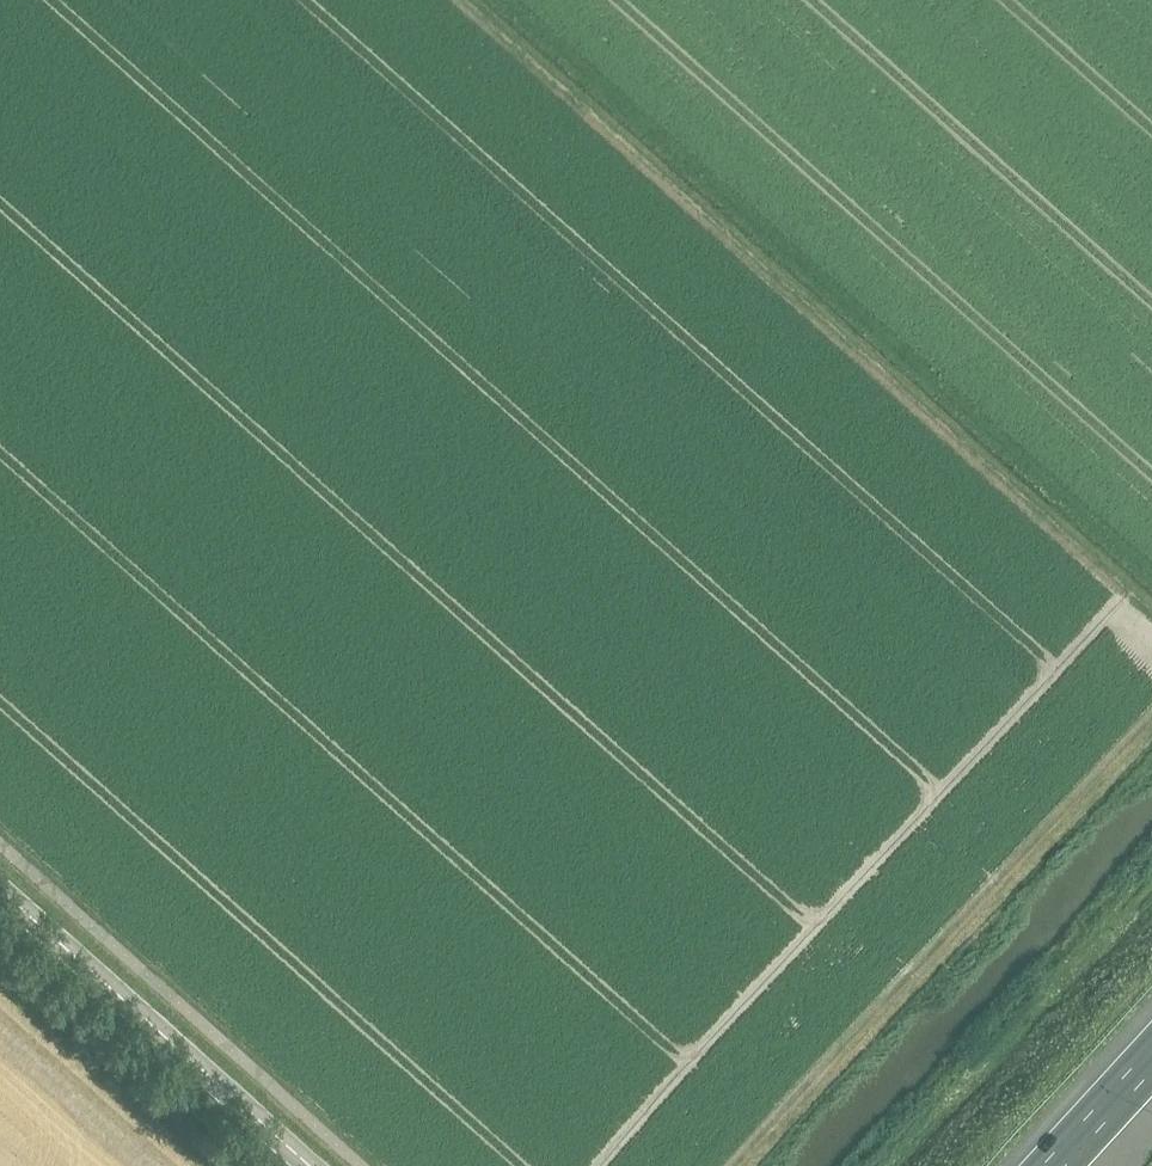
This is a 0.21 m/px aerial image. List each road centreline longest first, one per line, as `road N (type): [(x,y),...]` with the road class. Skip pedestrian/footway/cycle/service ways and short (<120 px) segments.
road 1 (secondary): [(310,1165),(0,891)]
road 2 (motorway): [(1151,1059),(1054,1165)]

